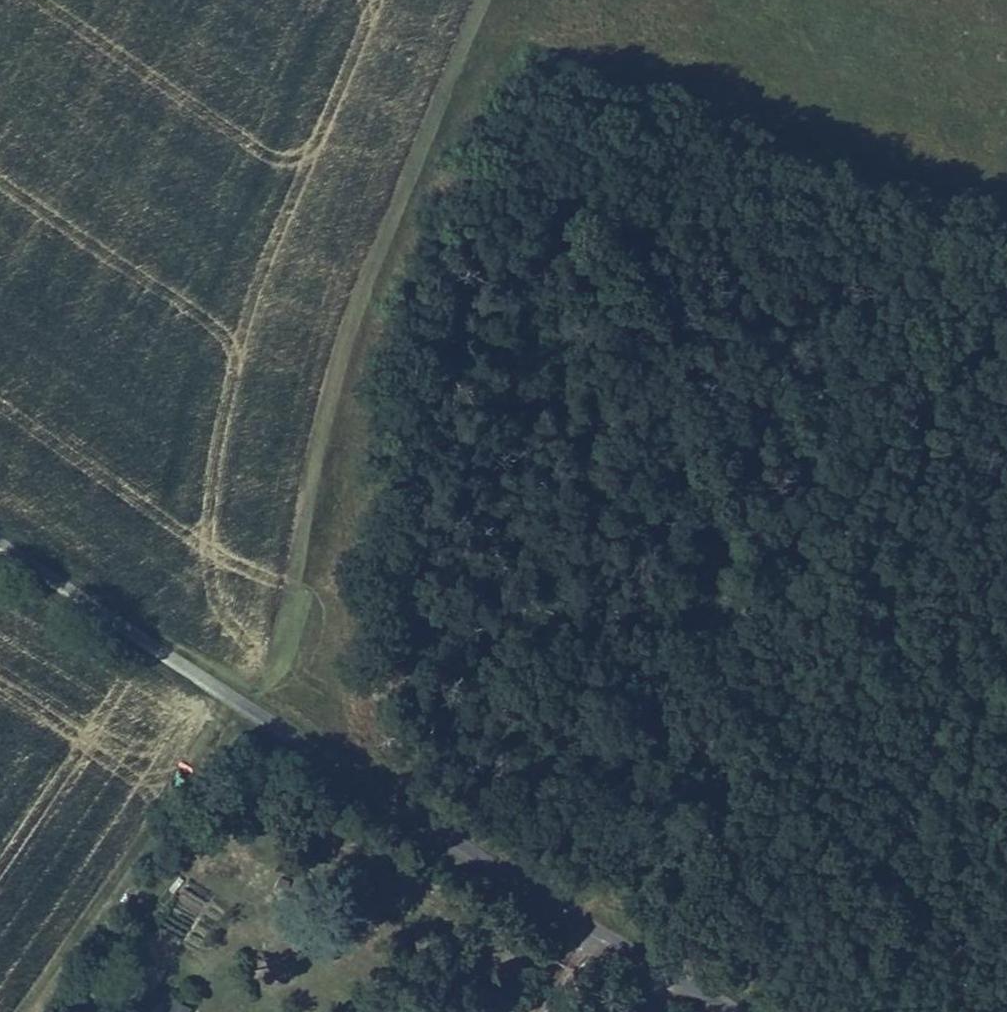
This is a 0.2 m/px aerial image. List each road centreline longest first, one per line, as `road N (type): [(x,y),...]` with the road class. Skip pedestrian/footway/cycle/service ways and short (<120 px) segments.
road 1 (unclassified): [(732,1011),(260,739),(0,557)]

